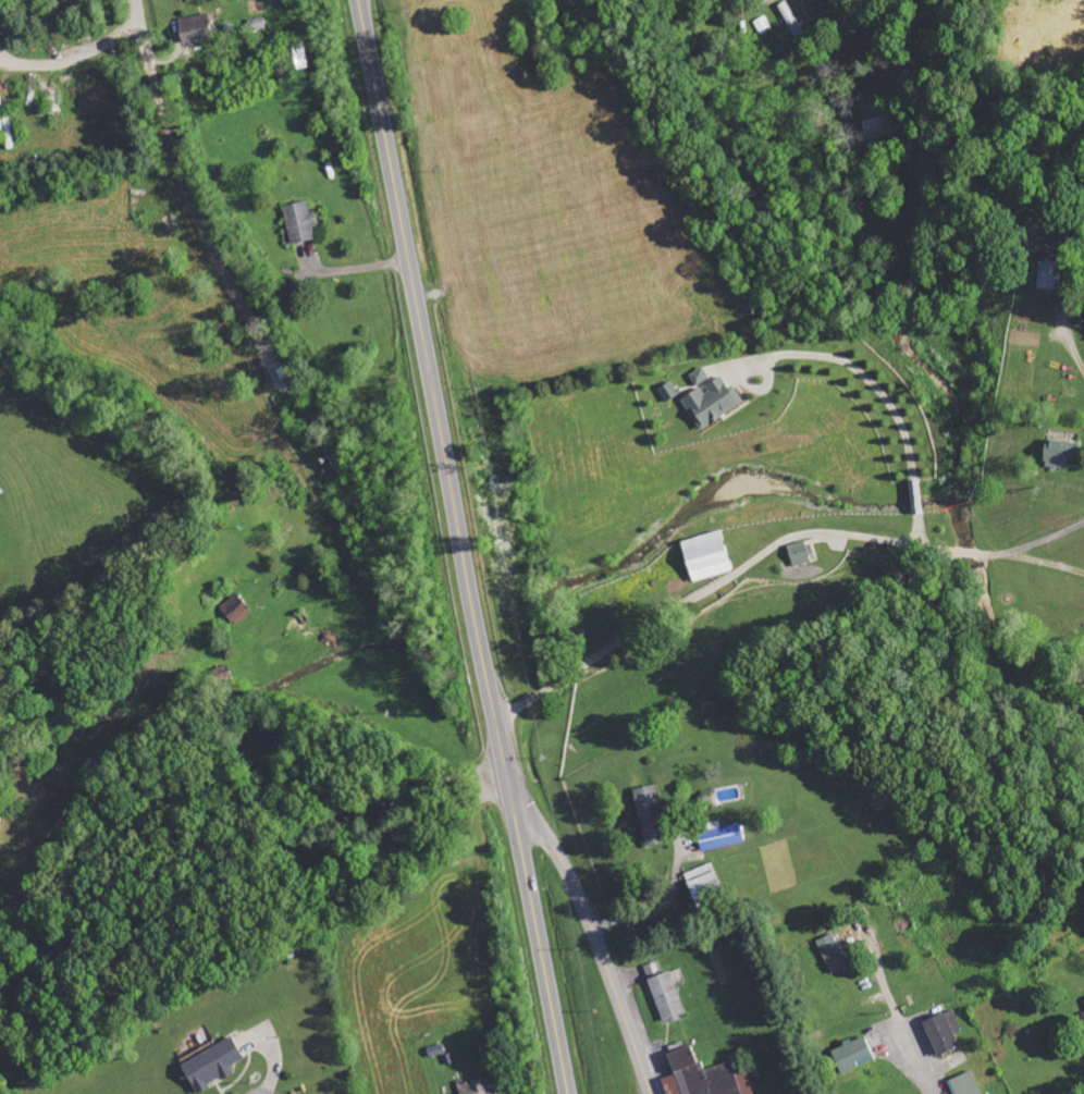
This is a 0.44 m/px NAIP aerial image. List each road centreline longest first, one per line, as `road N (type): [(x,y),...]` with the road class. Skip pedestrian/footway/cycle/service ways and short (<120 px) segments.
road 1 (trunk): [(505,767),(359,0)]
road 2 (residential): [(266,347),(185,185),(133,0)]
road 3 (tertiary): [(653,1093),(586,911),(505,767)]
road 4 (trunk): [(568,1093),(505,767)]
road 5 (residential): [(266,347),(271,404),(322,507)]

